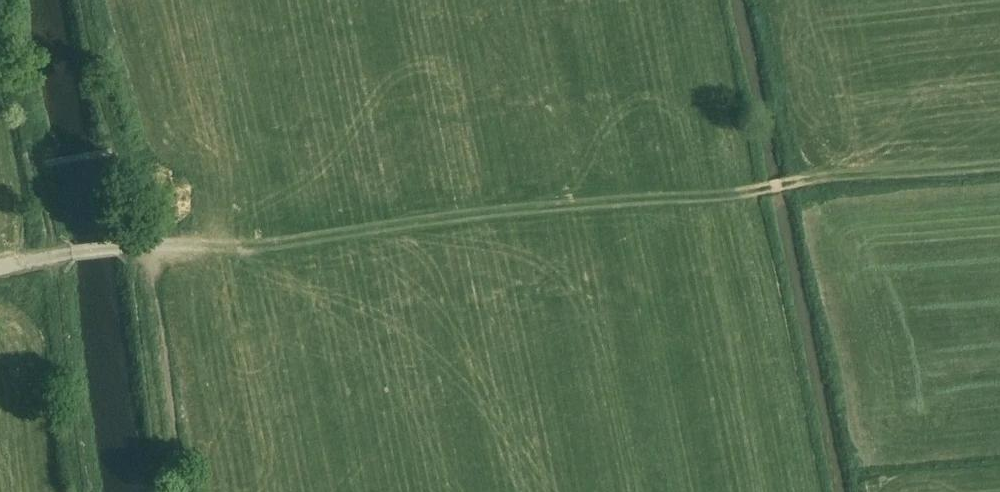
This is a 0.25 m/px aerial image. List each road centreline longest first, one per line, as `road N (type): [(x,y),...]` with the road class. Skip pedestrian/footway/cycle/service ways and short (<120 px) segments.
road 1 (track): [(129,248),(843,182)]
road 2 (track): [(150,247),(183,491)]
road 3 (track): [(999,167),(843,182)]

